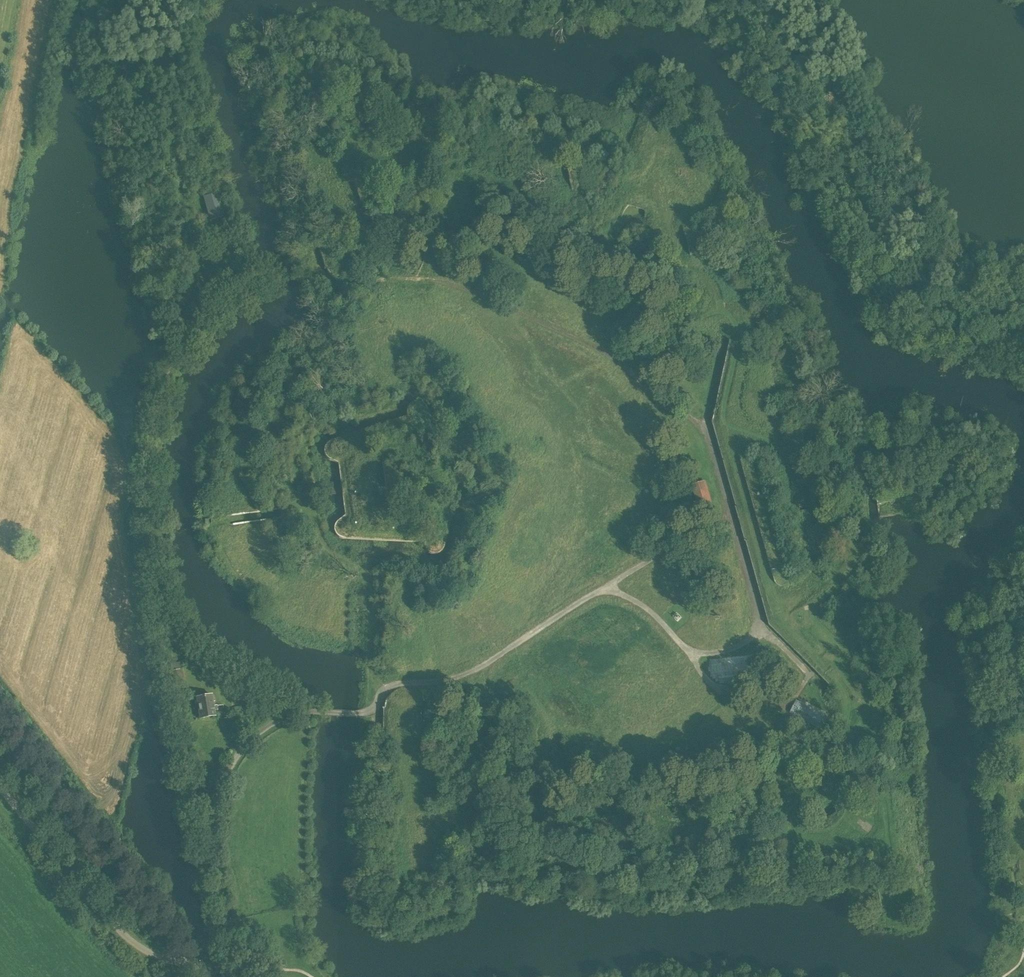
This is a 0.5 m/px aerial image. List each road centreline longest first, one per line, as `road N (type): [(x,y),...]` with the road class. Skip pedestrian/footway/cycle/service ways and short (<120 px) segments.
road 1 (track): [(1023,326),(932,289),(888,250),(774,0)]
road 2 (unclassified): [(196,969),(124,935),(0,787)]
road 3 (track): [(290,717),(238,681),(161,591)]

